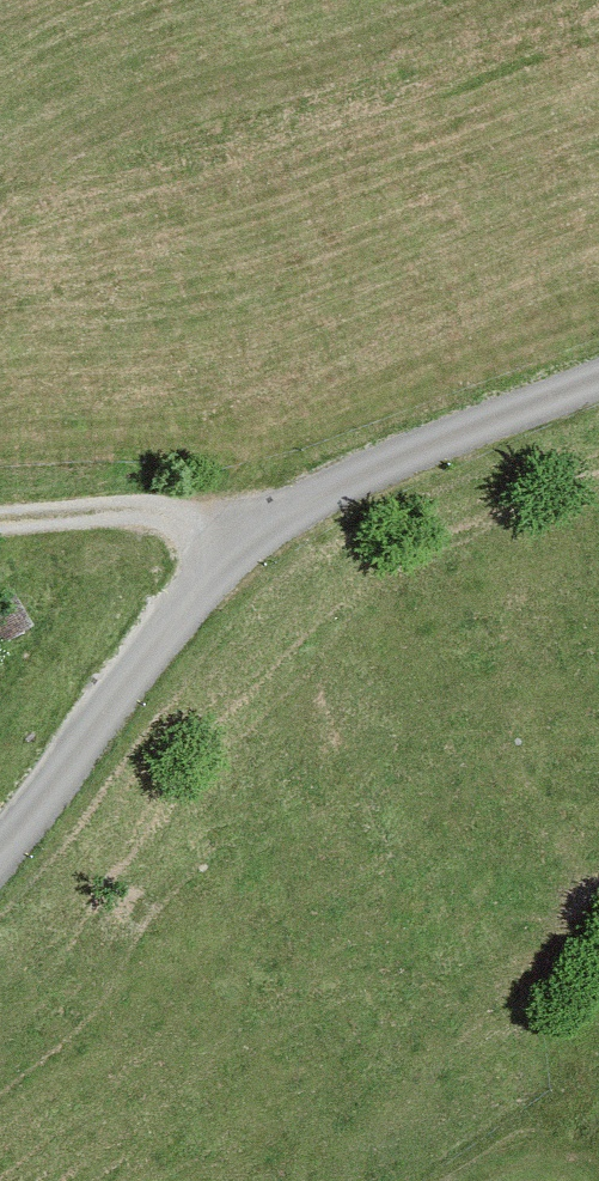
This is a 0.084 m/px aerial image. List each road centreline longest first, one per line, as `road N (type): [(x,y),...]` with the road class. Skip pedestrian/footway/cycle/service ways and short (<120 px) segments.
road 1 (residential): [(0,840),(229,543),(316,484),(598,368)]
road 2 (track): [(0,518),(113,505),(183,513),(229,543)]
road 3 (track): [(449,1180),(535,1151),(581,1167),(591,1180)]

